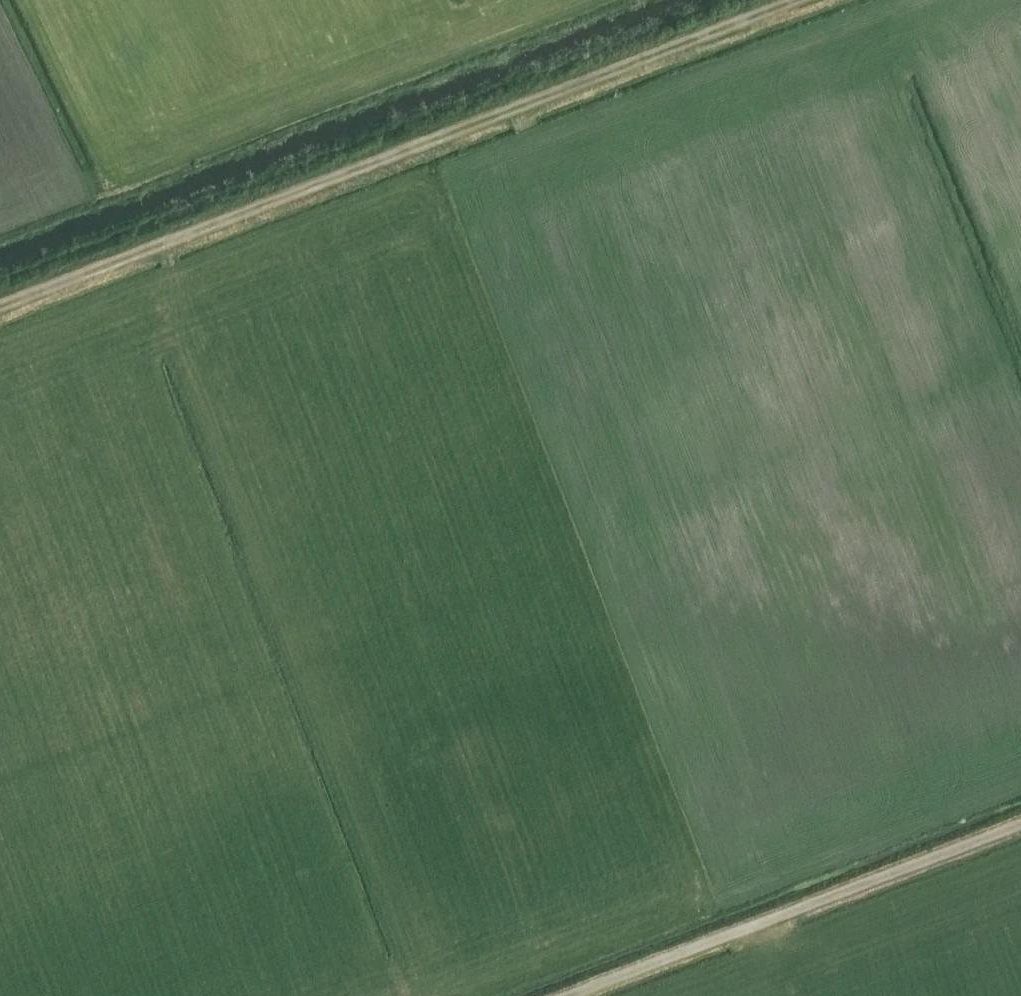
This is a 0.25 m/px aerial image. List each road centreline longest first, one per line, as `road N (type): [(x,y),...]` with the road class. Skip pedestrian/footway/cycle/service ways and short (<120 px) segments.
road 1 (track): [(808,0),(0,310)]

